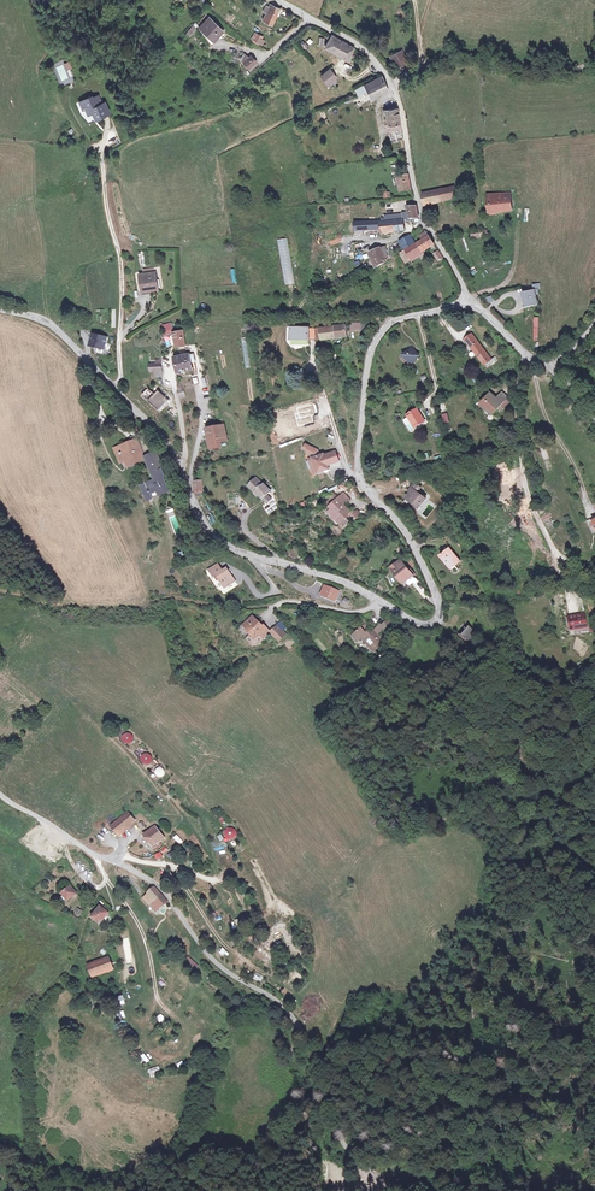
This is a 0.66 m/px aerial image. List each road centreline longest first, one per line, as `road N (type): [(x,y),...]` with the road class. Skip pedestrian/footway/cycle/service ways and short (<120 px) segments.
road 1 (unclassified): [(0,794),(161,887),(214,961),(277,999),(326,1081),(331,1121),(392,1190)]
road 2 (unclassified): [(0,310),(45,322),(97,370),(149,425),(203,529),(225,549),(321,573),(378,604)]
road 3 (unclassified): [(378,604),(423,626),(441,614),(421,557),(359,479),(367,365),(391,320),(469,299)]
road 4 (residential): [(572,601),(526,490),(519,410),(526,355)]
road 5 (unclassified): [(469,299),(423,222),(388,78)]
road 6 (unclassified): [(388,78),(437,60),(557,71),(594,60)]
road 7 (track): [(273,979),(223,943),(174,866)]
road 8 (unclassified): [(388,78),(366,51),(277,0)]
road 9 (residential): [(378,604),(348,613),(281,603),(269,626)]

